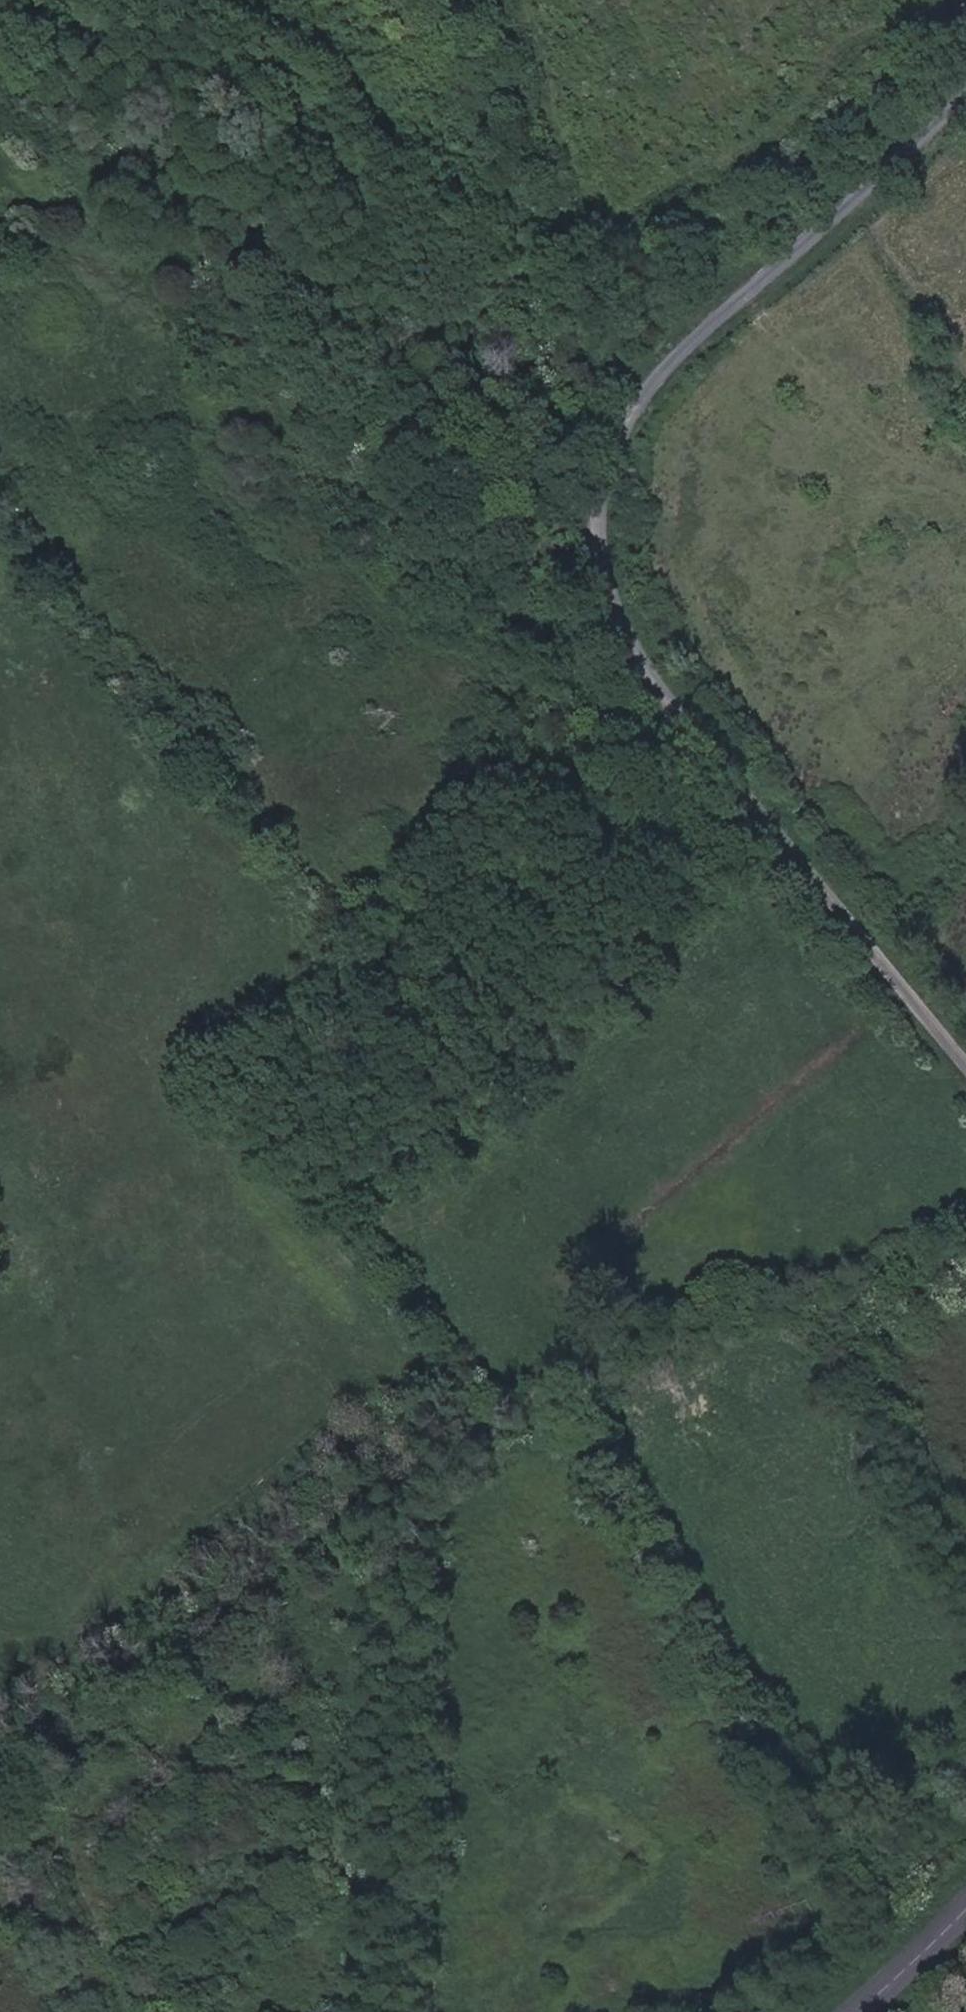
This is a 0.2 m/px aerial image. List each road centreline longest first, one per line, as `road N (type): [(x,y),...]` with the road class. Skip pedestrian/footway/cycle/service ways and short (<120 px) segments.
road 1 (unclassified): [(965,97),(675,363),(629,425),(602,522),(614,597),(650,663),(965,1056)]
road 2 (secondary): [(855,2011),(965,1906)]

